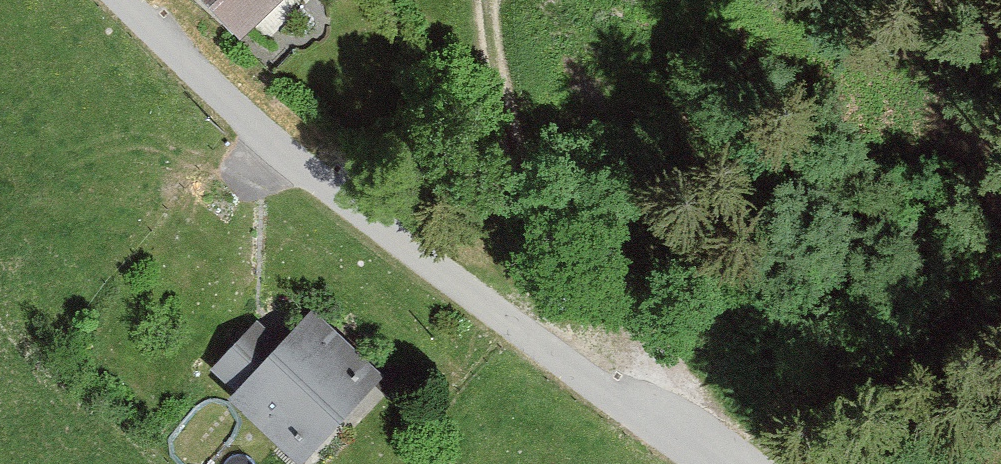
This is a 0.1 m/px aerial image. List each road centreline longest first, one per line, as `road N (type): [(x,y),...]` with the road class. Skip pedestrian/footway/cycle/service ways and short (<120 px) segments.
road 1 (unclassified): [(122,0),(267,141),(712,463)]
road 2 (track): [(486,0),(503,125),(543,231),(662,374),(679,437)]

